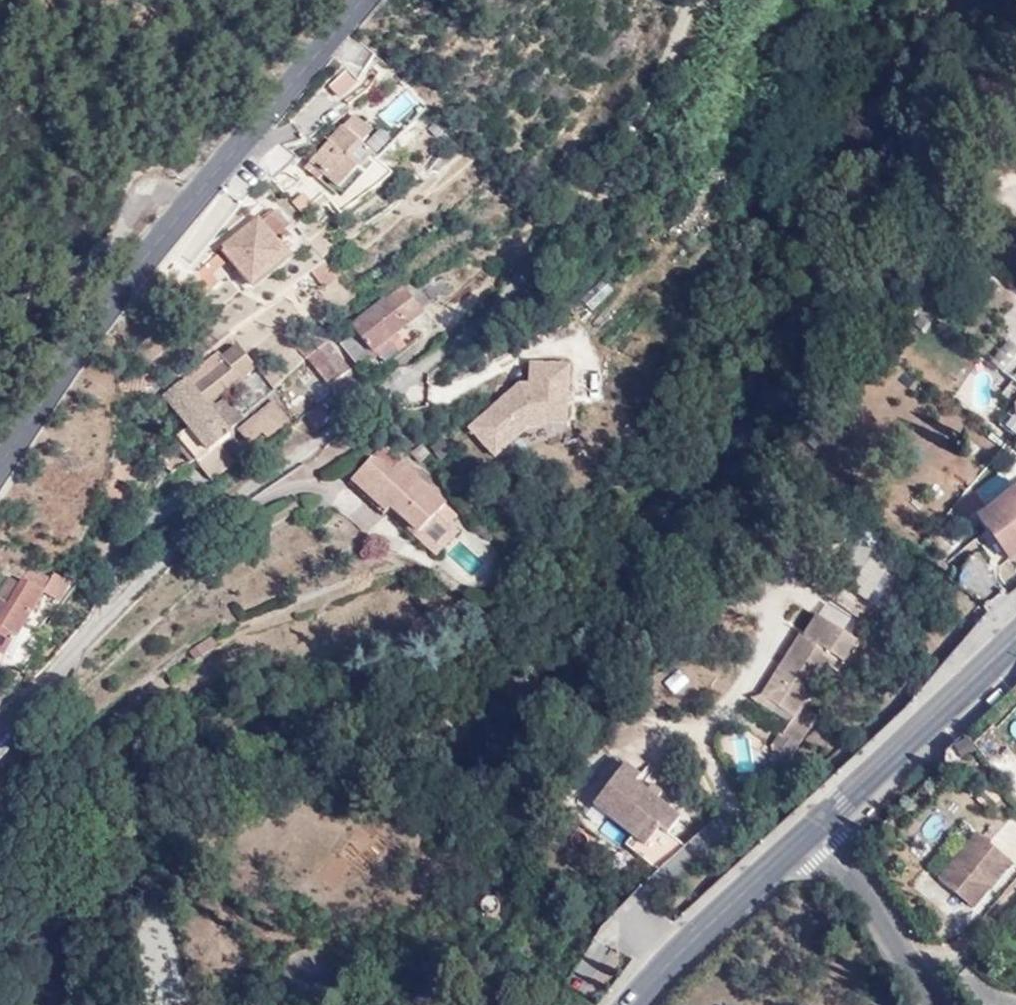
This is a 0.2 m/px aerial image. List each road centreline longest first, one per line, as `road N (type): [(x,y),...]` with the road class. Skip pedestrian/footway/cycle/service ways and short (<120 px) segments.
road 1 (residential): [(0,735),(211,509),(539,284),(609,187),(696,0)]
road 2 (tertiary): [(0,469),(119,291),(363,0)]
road 3 (primary): [(1015,637),(634,1004)]

